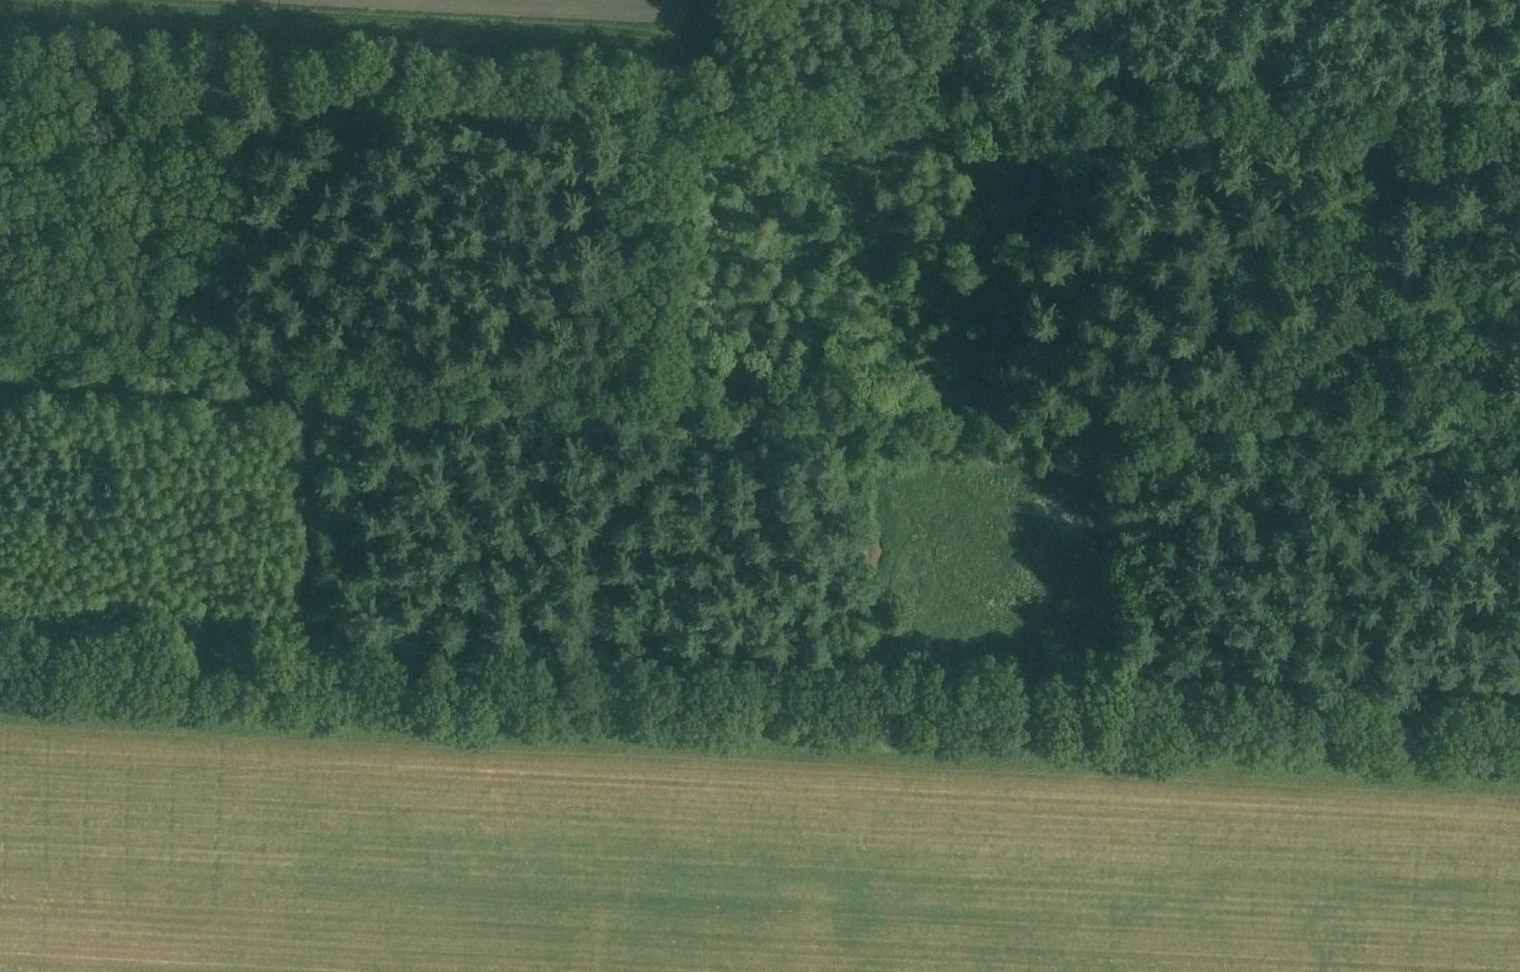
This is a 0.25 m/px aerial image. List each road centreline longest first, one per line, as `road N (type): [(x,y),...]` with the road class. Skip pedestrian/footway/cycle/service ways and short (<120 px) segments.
road 1 (track): [(0,651),(1519,729)]
road 2 (track): [(1519,93),(1138,72),(1116,66),(1026,0)]

